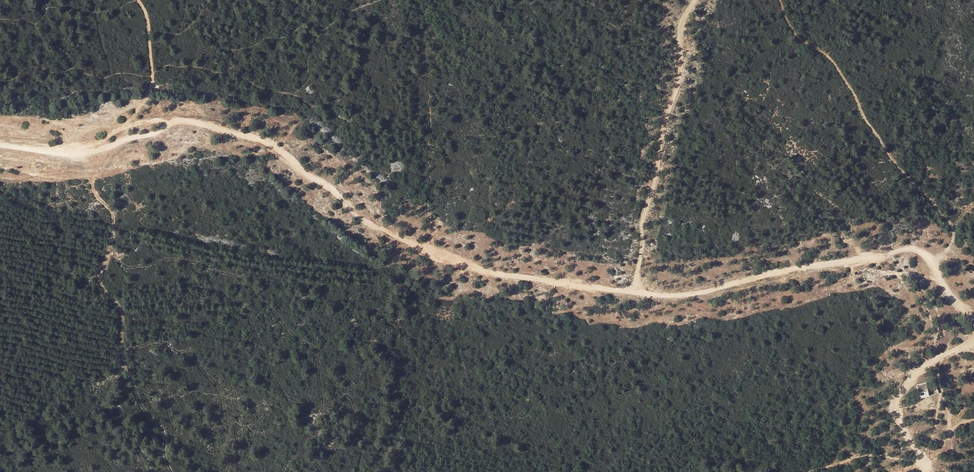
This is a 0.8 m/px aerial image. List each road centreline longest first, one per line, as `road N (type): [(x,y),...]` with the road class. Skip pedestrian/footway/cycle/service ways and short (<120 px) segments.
road 1 (track): [(0,144),(86,153),(178,121),(199,123),(275,148),(364,219),(445,256),(495,273),(654,295),(910,249),(930,258),(973,318)]
road 2 (track): [(930,258),(954,238),(952,221),(865,116),(833,58),(791,27),(781,0)]
road 3 (track): [(633,292),(678,82),(680,33),(695,0)]
road 4 (track): [(178,121),(130,125),(78,146),(25,148)]
road 5 (track): [(124,141),(152,86),(151,30),(139,0)]

